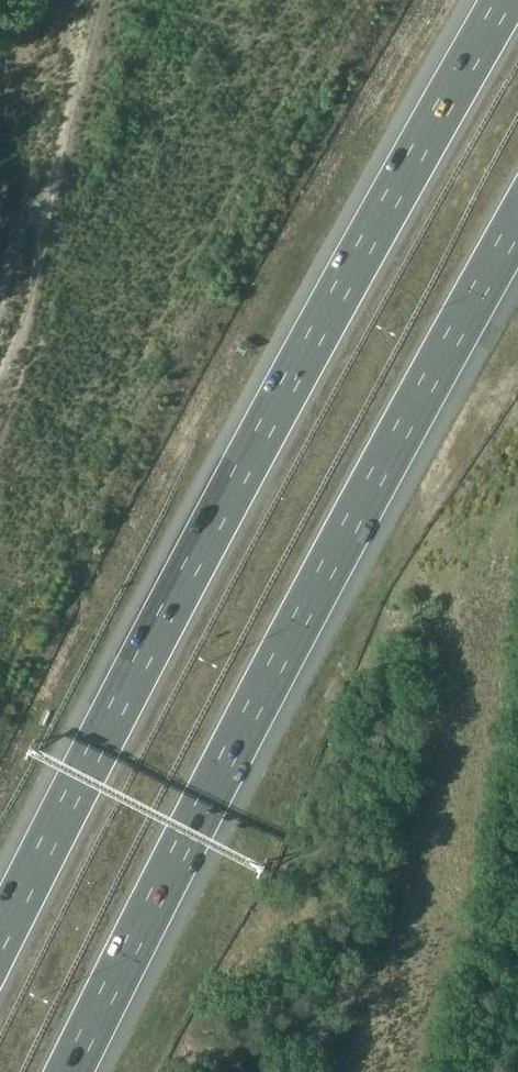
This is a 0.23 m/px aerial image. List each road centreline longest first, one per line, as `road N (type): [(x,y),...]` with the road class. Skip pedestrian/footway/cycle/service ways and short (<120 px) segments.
road 1 (motorway): [(504,0),(201,542),(0,936)]
road 2 (motorway): [(63,1071),(517,221)]
road 3 (track): [(96,0),(25,324),(0,378)]

